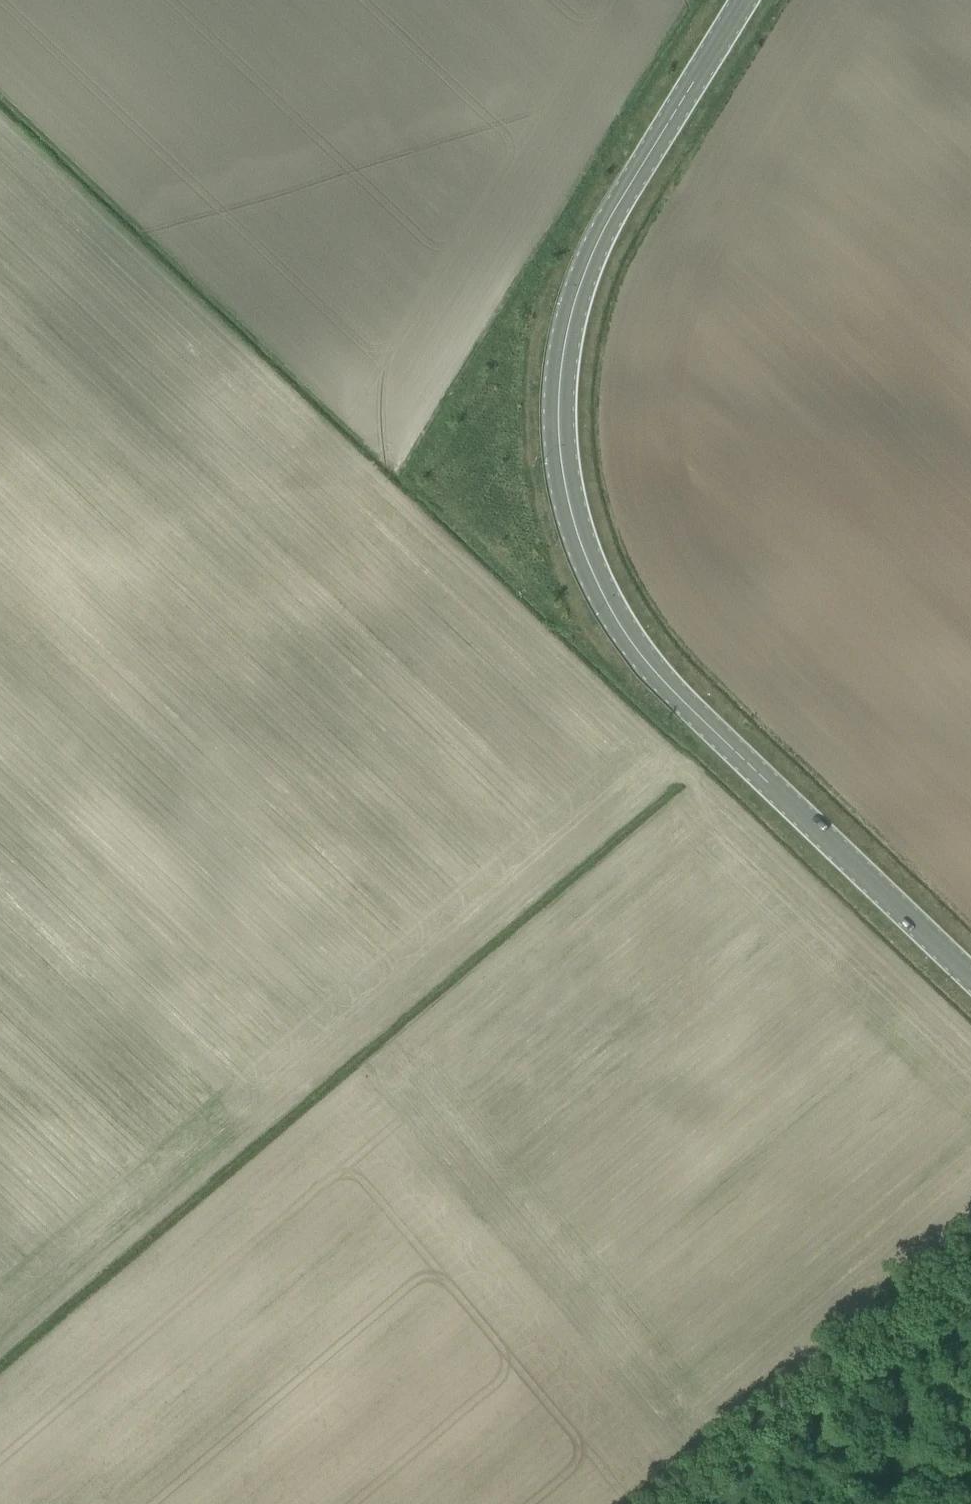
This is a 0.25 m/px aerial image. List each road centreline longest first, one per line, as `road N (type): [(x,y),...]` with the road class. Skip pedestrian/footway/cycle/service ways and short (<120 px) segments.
road 1 (secondary): [(744,0),(584,273),(558,383),(564,474),(580,541),(623,632),(679,697),(970,980)]

